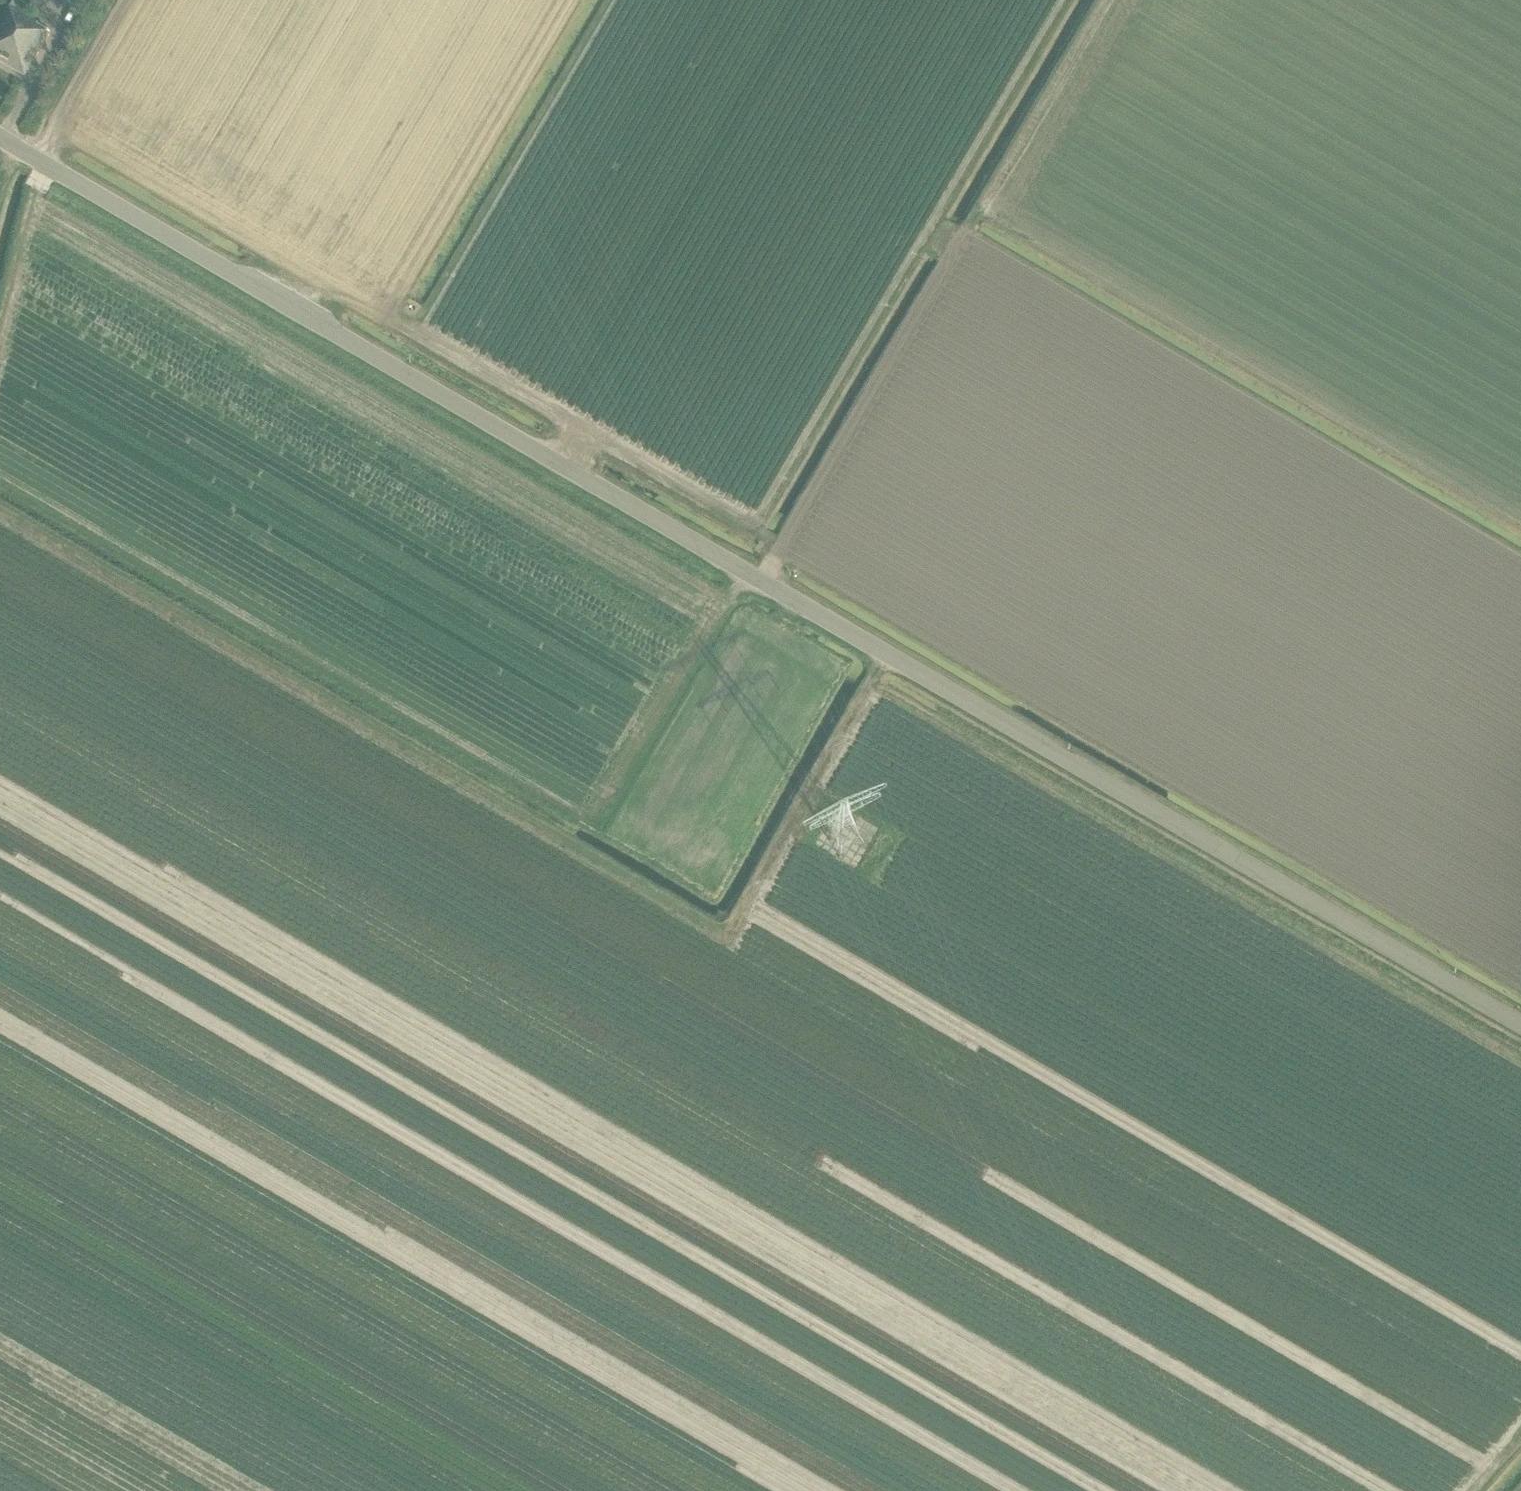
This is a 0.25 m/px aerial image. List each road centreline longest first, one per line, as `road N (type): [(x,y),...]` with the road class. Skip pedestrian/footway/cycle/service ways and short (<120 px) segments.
road 1 (unclassified): [(1520,1022),(0,139)]

